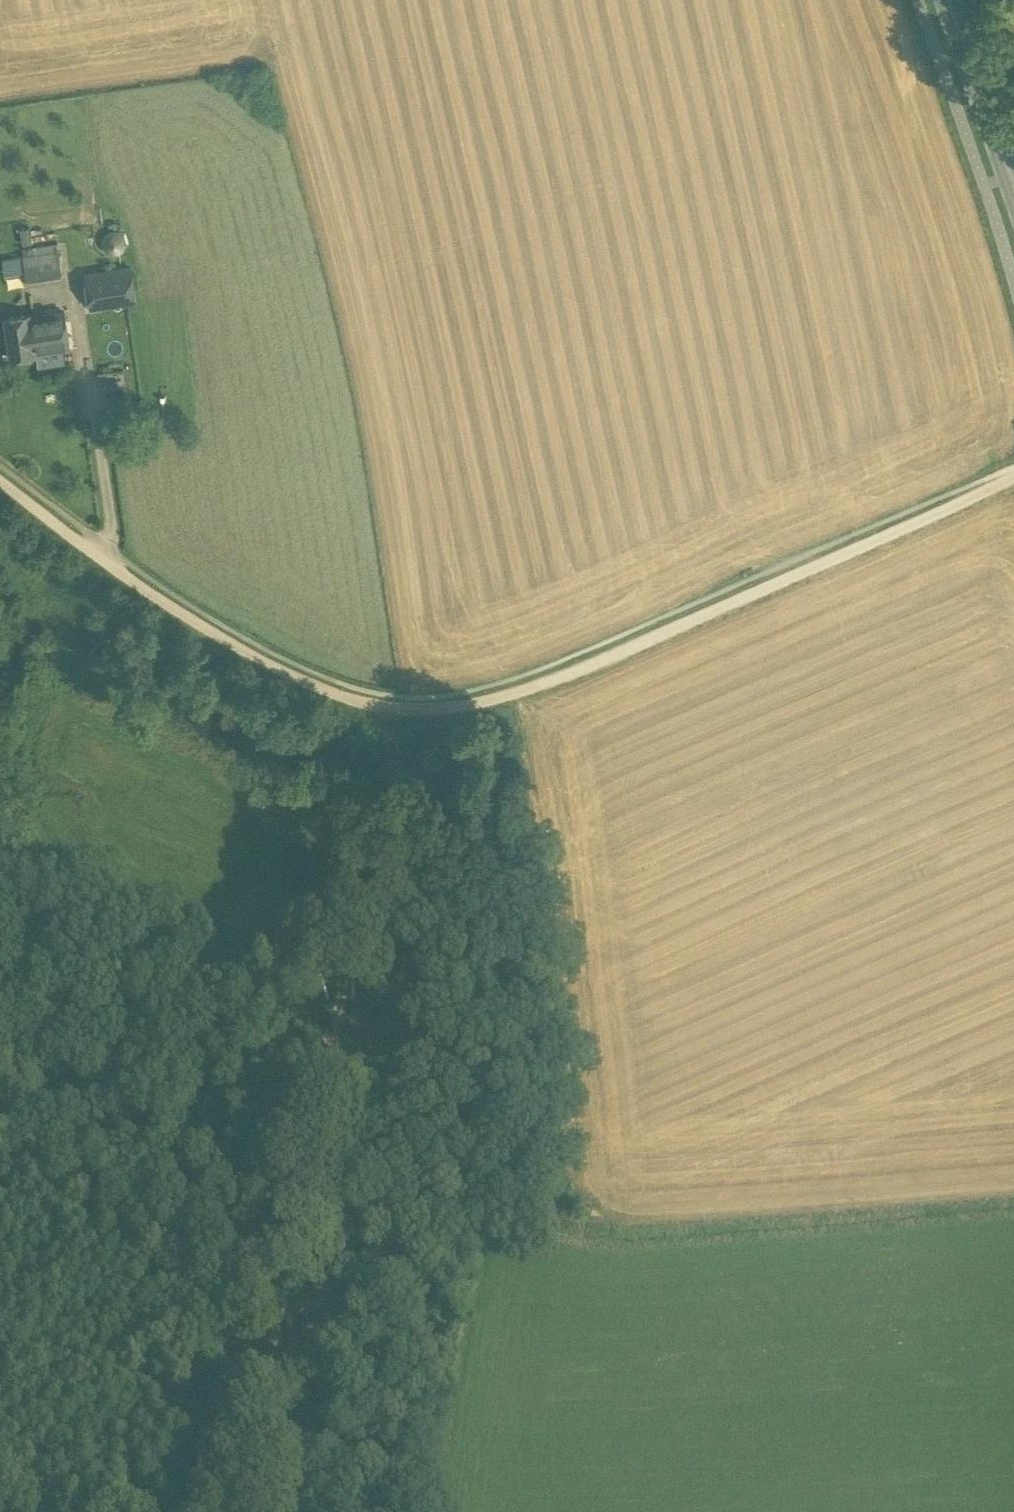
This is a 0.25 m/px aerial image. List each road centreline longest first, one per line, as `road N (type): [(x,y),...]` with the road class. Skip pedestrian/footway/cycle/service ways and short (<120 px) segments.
road 1 (track): [(248,1511),(396,710)]
road 2 (track): [(396,710),(474,704),(543,684),(1013,481)]
road 3 (track): [(0,476),(117,568),(251,656),(319,689),(396,710)]
road 4 (primary): [(1013,184),(949,0)]

